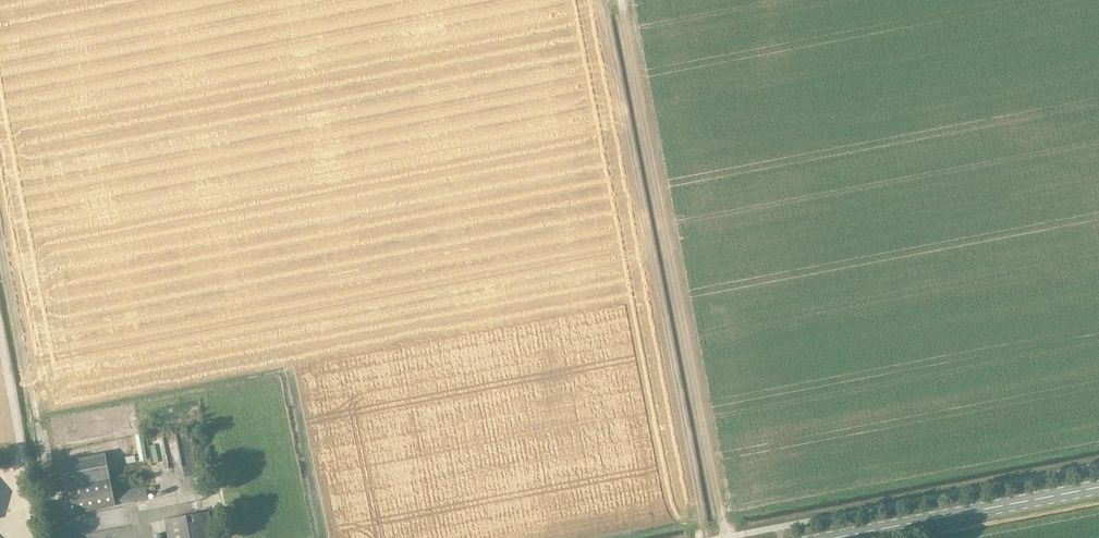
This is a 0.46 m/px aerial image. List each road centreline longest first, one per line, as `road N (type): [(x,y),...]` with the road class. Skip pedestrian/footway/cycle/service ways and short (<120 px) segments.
road 1 (secondary): [(833,537),(1098,487)]

